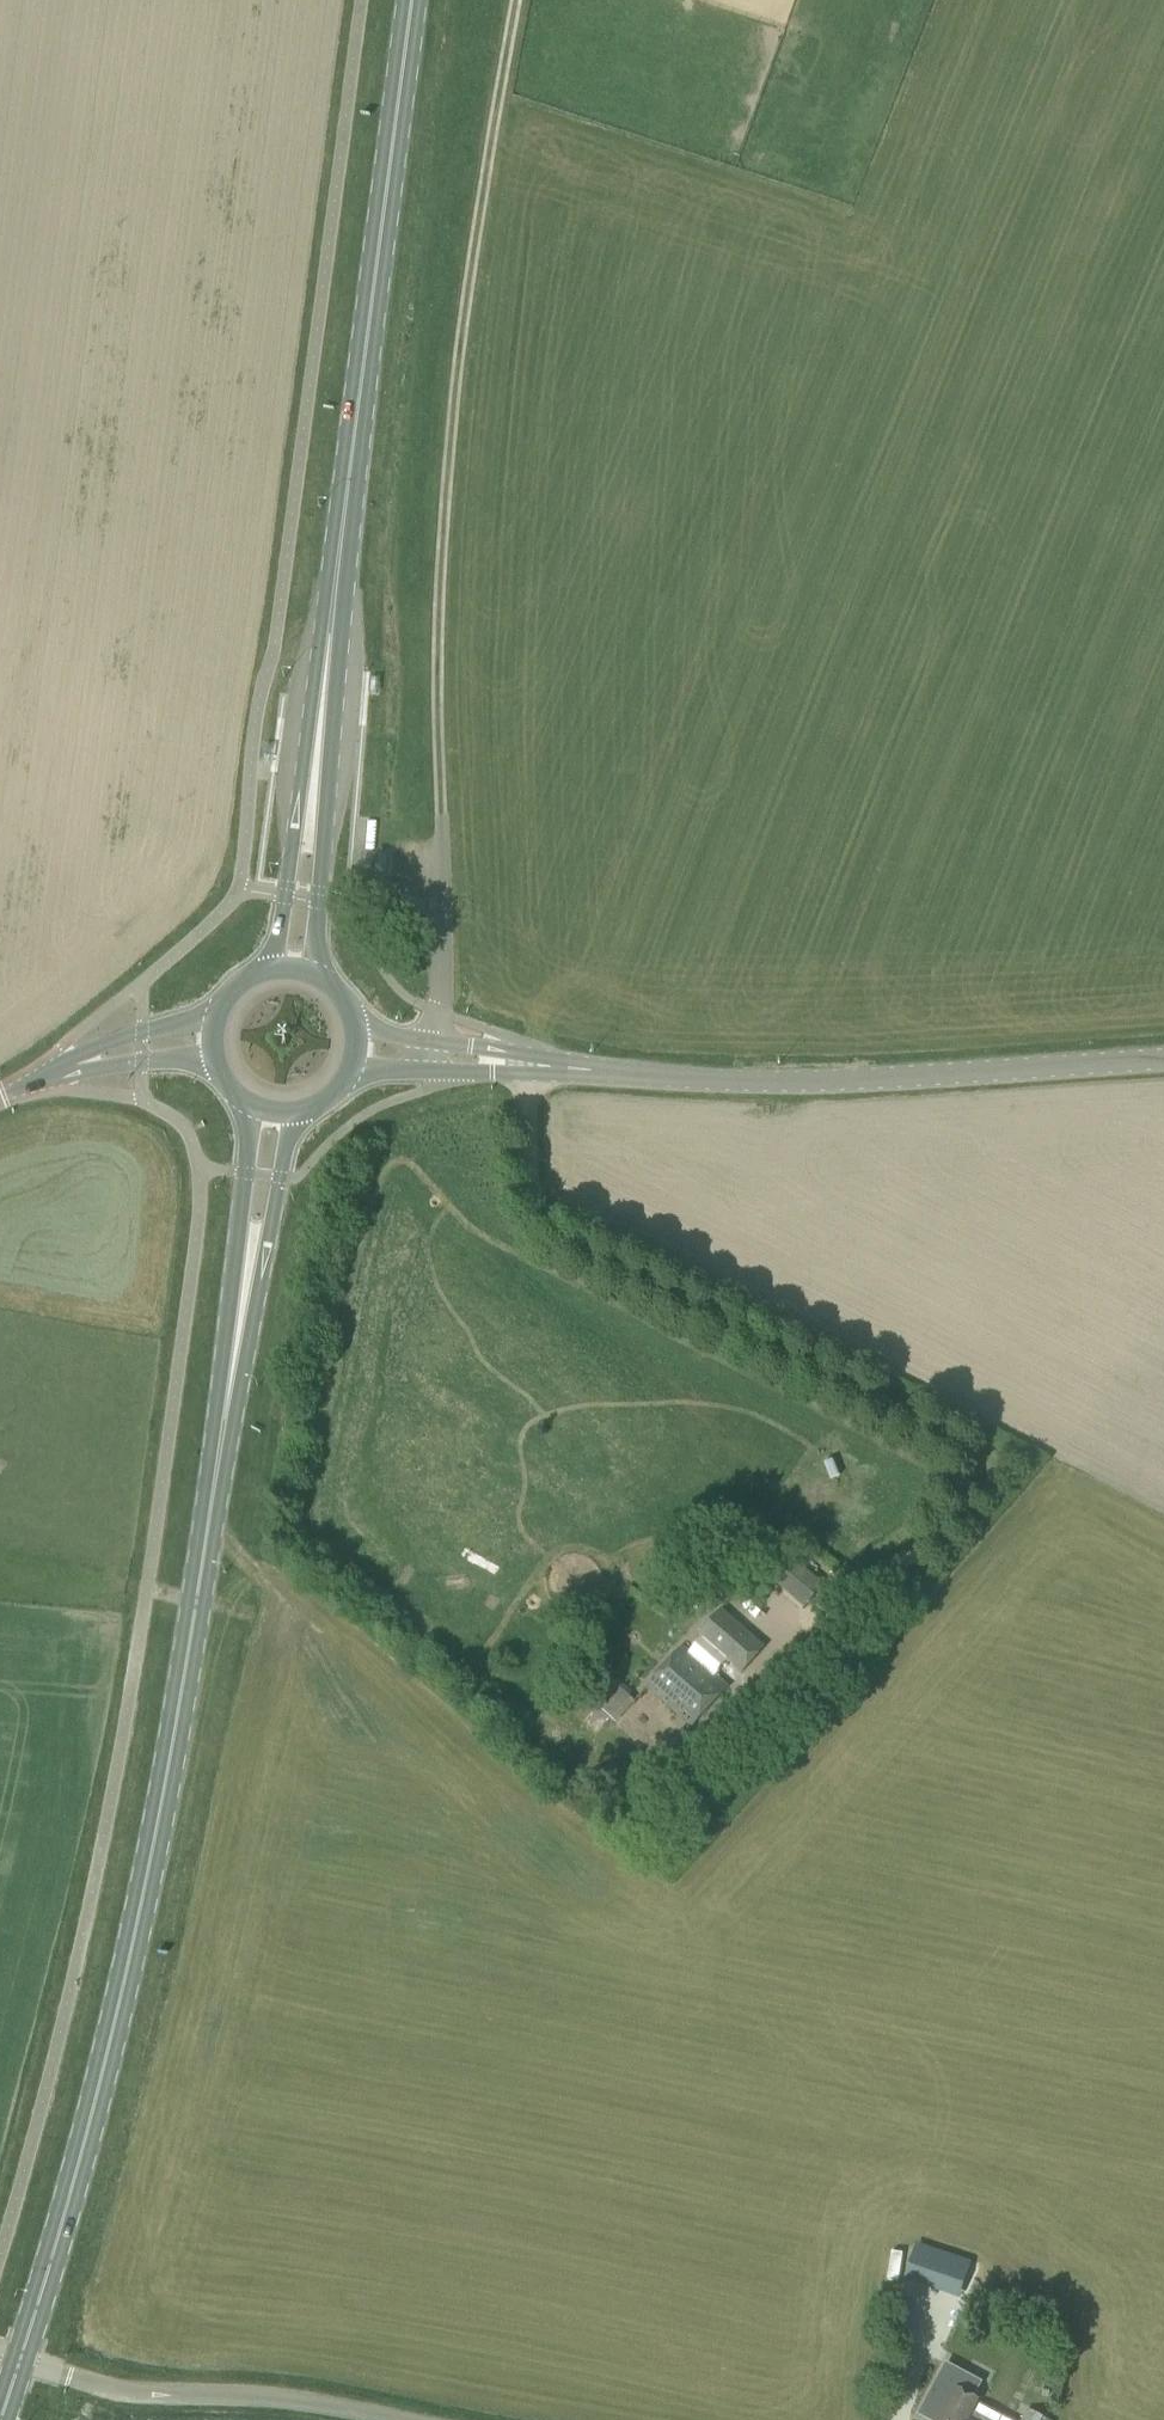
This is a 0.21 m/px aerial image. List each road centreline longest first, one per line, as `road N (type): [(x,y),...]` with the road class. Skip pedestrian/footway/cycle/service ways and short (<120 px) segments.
road 1 (primary): [(22,2366),(79,2174),(174,1749),(282,1111)]
road 2 (primary): [(300,969),(417,0)]
road 3 (track): [(527,1064),(540,1205),(570,1251),(967,1451),(975,1485),(919,1556),(808,1623)]
road 4 (tertiary): [(362,1049),(839,1084),(1163,1066)]
road 5 (unclassified): [(397,2419),(293,2401),(131,2398),(22,2366)]
road 6 (tertiary): [(0,1097),(103,1057),(220,1038)]

